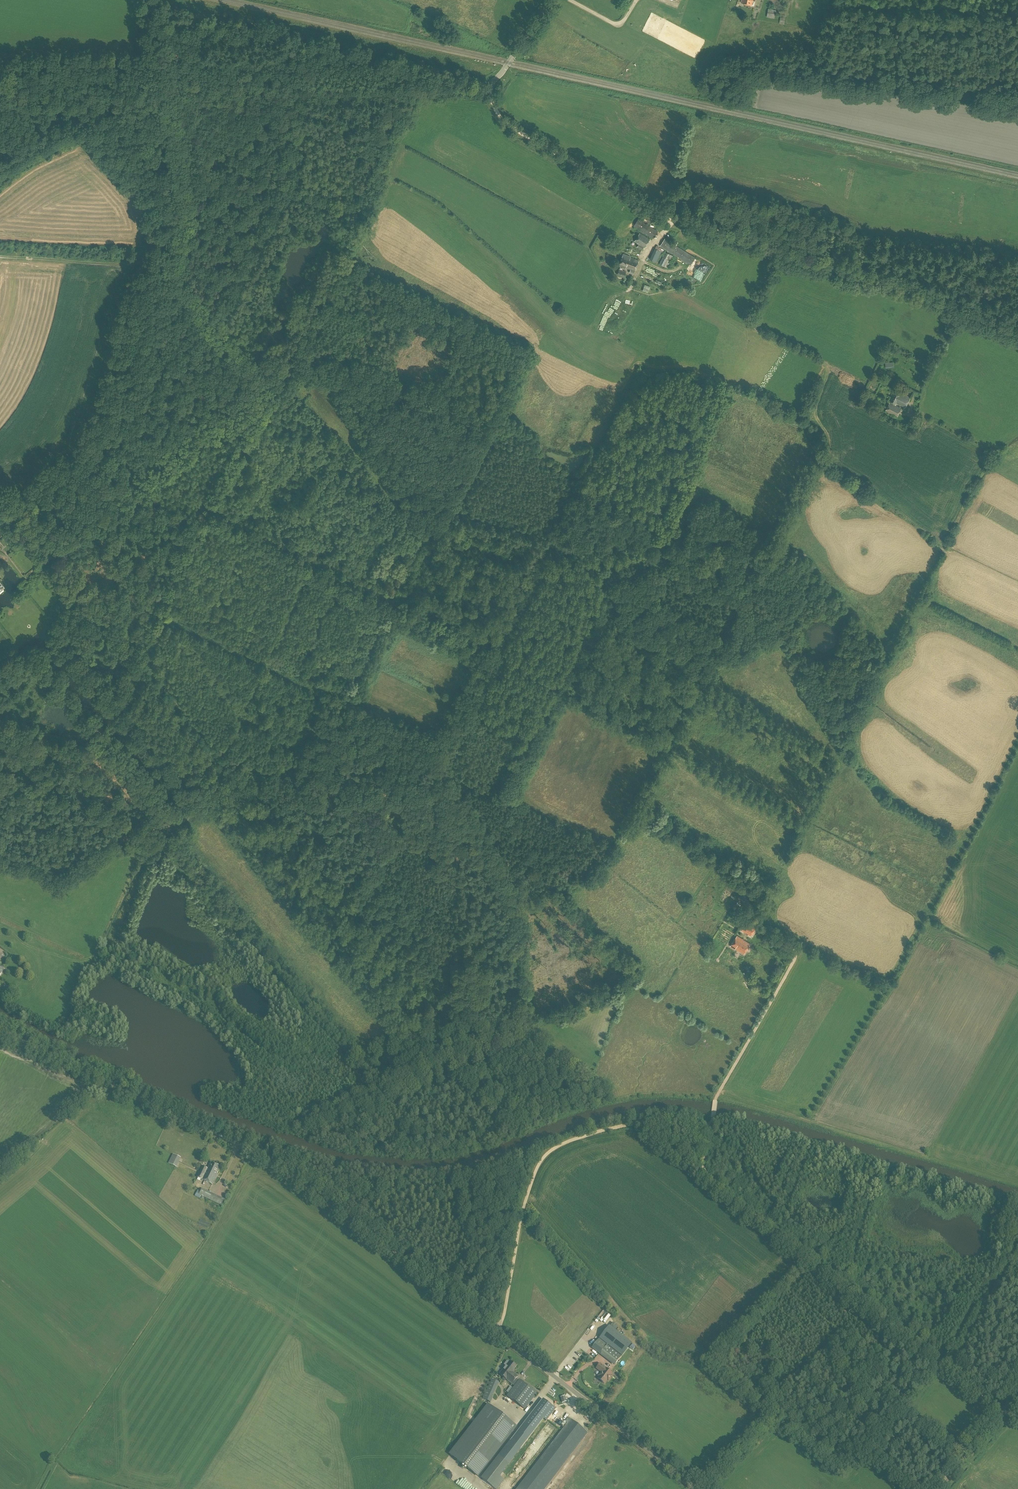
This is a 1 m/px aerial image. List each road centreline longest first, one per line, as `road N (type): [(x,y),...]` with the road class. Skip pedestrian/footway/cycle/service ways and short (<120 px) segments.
road 1 (unclassified): [(699,1488),(318,1190),(250,1147),(0,1034)]
road 2 (track): [(497,1331),(538,1156),(569,1138),(634,1122),(709,1122),(703,1178),(1000,1412),(1017,1418)]
road 3 (unclassified): [(0,167),(116,98),(483,86),(505,69),(551,0)]
road 4 (track): [(489,84),(503,120),(643,202),(860,277),(880,277),(1017,333)]
road 5 (track): [(822,463),(812,414),(828,365),(753,322),(780,250)]
road 6 (track): [(187,201),(156,0)]
road 7 (unclassified): [(936,1488),(1017,1381)]

